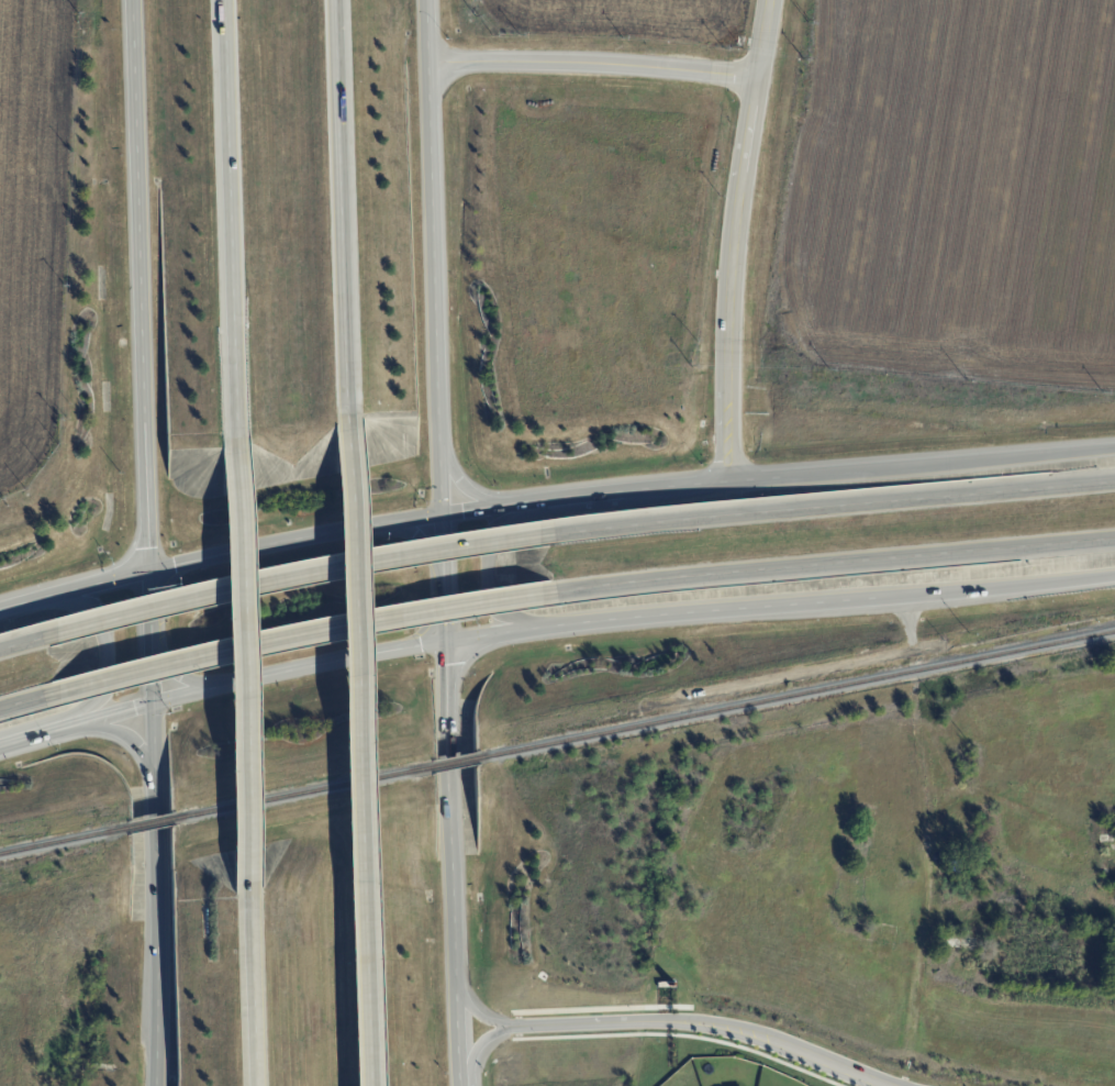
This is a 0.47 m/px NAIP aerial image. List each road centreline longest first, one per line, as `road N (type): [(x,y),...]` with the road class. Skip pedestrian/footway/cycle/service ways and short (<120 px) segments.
road 1 (trunk): [(56,730),(215,686),(447,641),(878,596)]
road 2 (motorway): [(367,1085),(349,439)]
road 3 (motorway): [(136,0),(148,574)]
road 4 (trunk): [(1114,481),(550,533)]
road 5 (trunk): [(553,592),(1114,539)]
road 6 (trunk): [(550,533),(276,579),(42,639)]
road 7 (trunk): [(60,692),(430,610),(553,592)]
road 8 (residential): [(729,480),(727,276),(768,0)]
road 9 (motorway): [(442,517),(428,63)]
road 10 (trunk): [(442,517),(270,546),(0,610)]
road 11 (motorway): [(227,0),(237,448)]
road 12 (motorway): [(237,448),(246,891)]
road 13 (motorway): [(349,439),(337,0)]
road 14 (motorway): [(150,702),(155,1085)]
road 15 (motorway): [(457,995),(447,641)]
road 16 (trunk): [(1114,449),(780,477)]
road 17 (residential): [(756,76),(616,63),(428,63)]
road 18 (residential): [(772,1041),(692,1022),(508,1026)]
road 19 (trunk): [(878,596),(1114,574)]
road 20 (motorway): [(246,891),(253,1085)]
road 21 (trunk): [(56,730),(89,706),(108,674),(98,618),(85,605),(51,595)]
road 22 (trunk): [(526,503),(493,543),(488,564),(495,608),(528,630)]
road 23 (trunk): [(780,477),(623,491)]
road 24 (residential): [(887,1085),(772,1041)]

